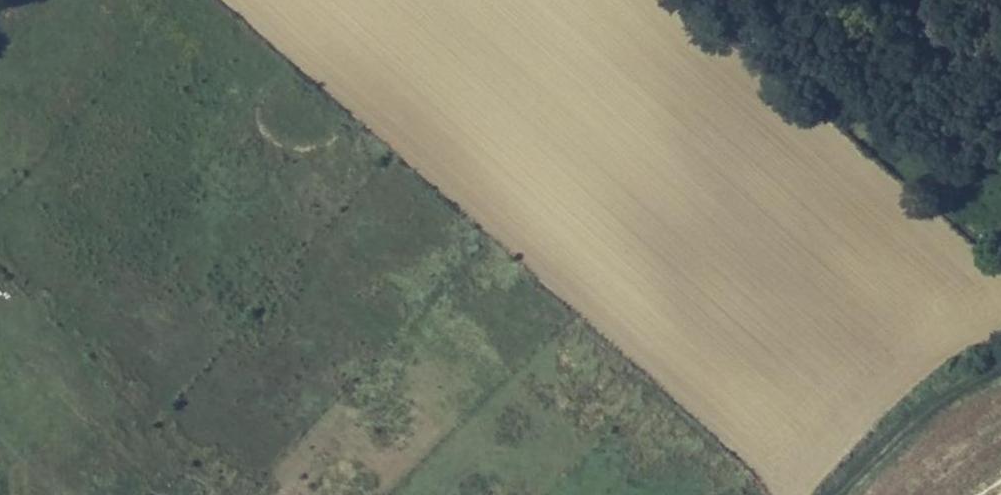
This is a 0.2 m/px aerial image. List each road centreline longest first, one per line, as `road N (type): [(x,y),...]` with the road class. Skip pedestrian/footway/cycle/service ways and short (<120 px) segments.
road 1 (track): [(1000,360),(976,368),(846,494)]

